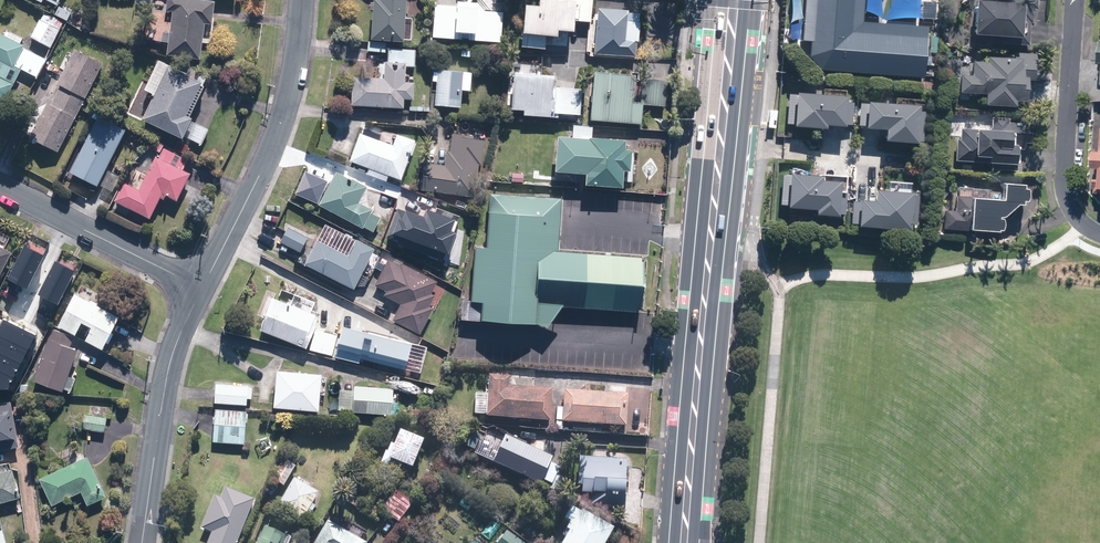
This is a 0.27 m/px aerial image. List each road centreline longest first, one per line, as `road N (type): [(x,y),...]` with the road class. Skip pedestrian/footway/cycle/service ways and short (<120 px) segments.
road 1 (secondary): [(688,488),(731,0)]
road 2 (residential): [(302,0),(298,57),(274,142),(201,289)]
road 3 (residential): [(201,289),(165,380),(142,542)]
road 4 (residential): [(1099,235),(1083,228),(1064,196),(1076,0)]
road 5 (residential): [(0,189),(201,289)]

